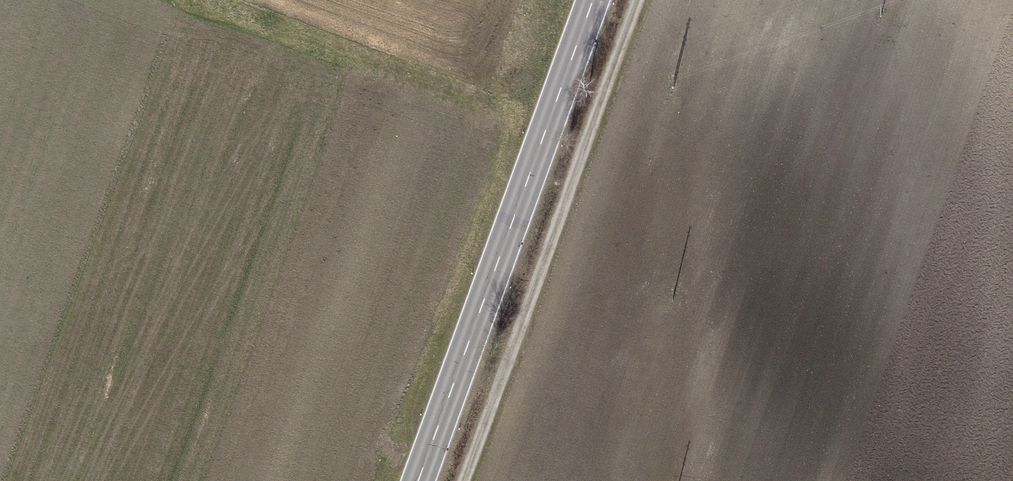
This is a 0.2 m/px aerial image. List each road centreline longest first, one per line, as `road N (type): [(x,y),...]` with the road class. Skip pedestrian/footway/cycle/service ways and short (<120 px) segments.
road 1 (track): [(462,480),(639,0)]
road 2 (secondary): [(593,0),(419,480)]

